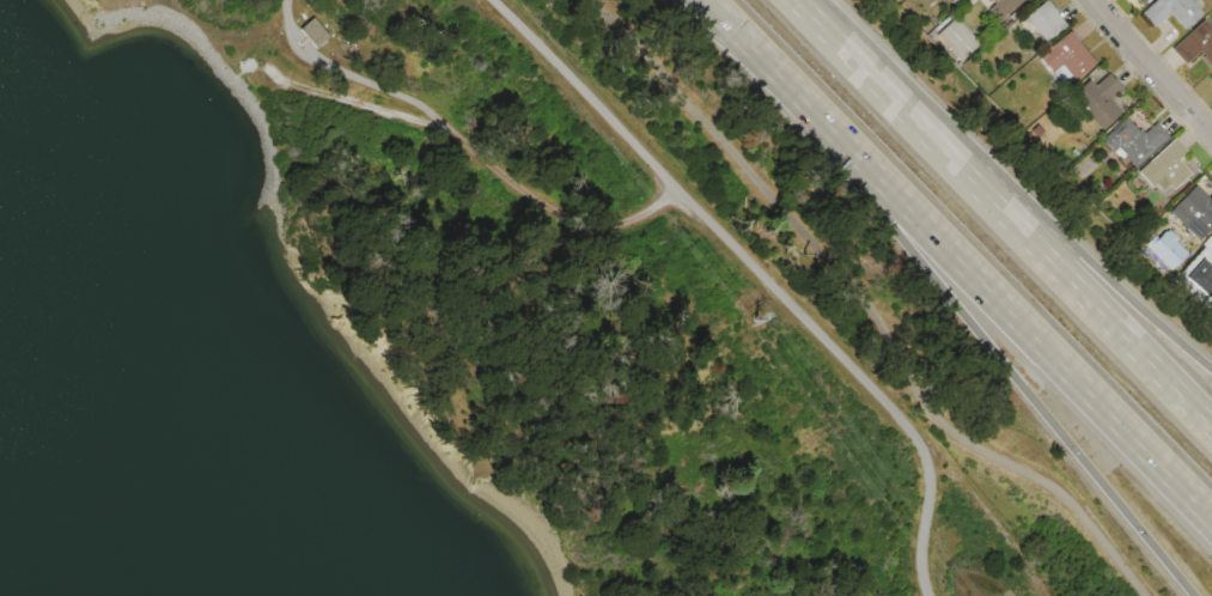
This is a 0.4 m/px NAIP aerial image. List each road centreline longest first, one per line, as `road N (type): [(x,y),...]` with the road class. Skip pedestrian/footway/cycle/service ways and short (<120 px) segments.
road 1 (motorway): [(778,75),(888,224),(1194,595)]
road 2 (motorway): [(778,75),(1211,521)]
road 3 (motorway): [(1211,428),(890,98)]
road 4 (track): [(676,189),(635,220),(574,220),(444,122),(281,83)]
road 5 (motorway): [(1211,368),(890,98)]
road 6 (residential): [(1211,126),(1098,0)]
road 7 (motorway): [(890,98),(795,0)]

